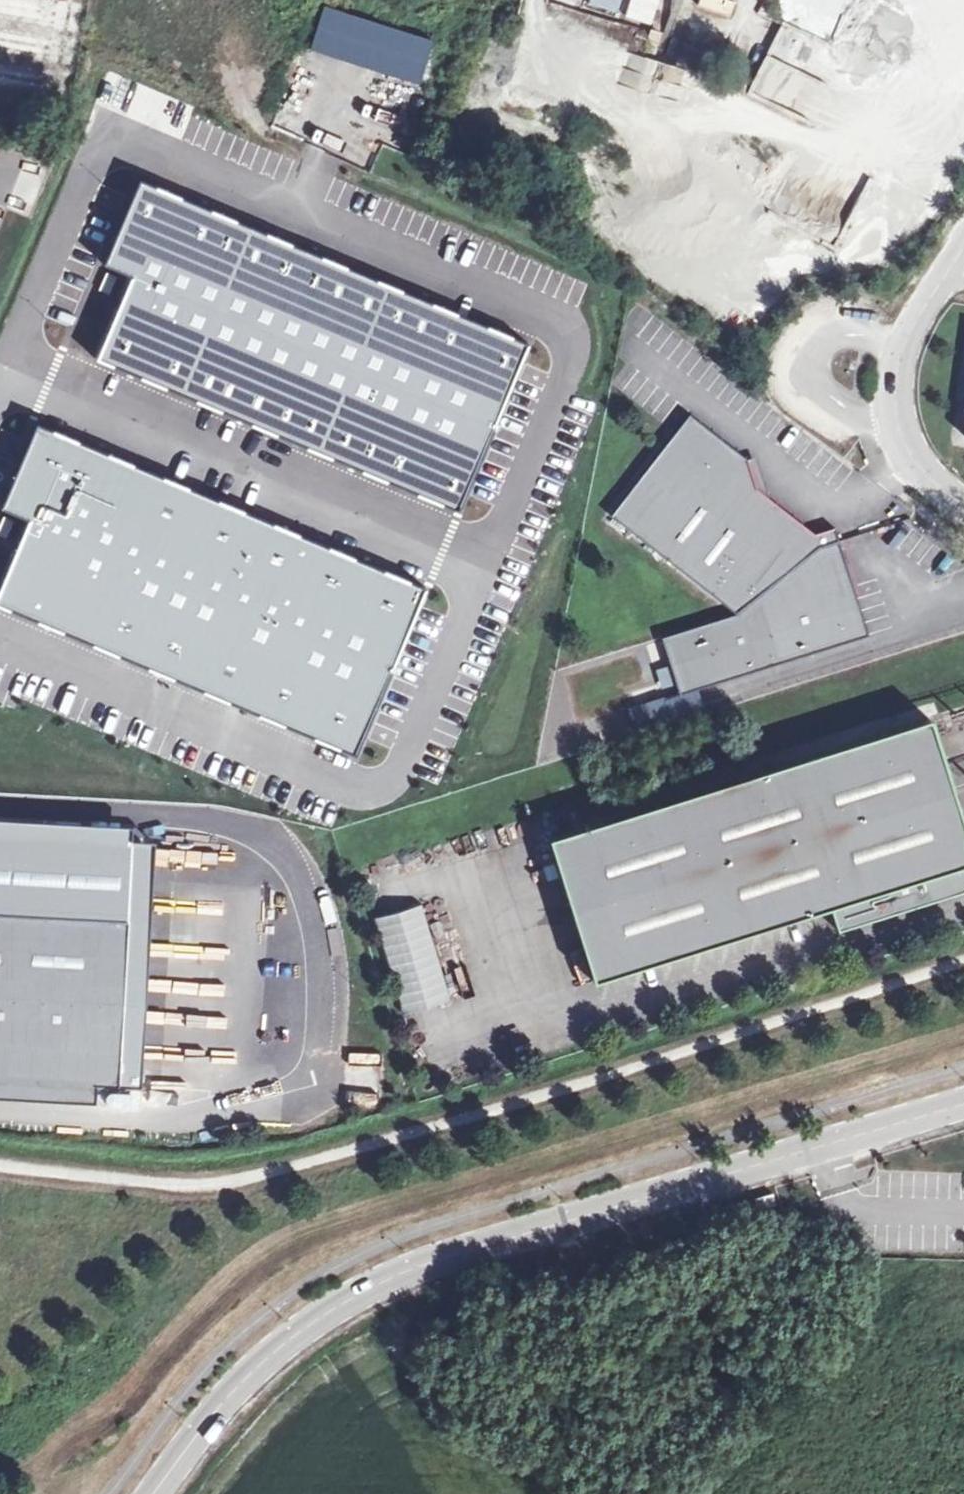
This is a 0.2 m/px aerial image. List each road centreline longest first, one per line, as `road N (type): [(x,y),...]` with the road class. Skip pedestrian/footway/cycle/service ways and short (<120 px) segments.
road 1 (unclassified): [(963,1106),(413,1269),(297,1328),(205,1421),(149,1493)]
road 2 (unclassified): [(963,245),(906,334),(890,389),(896,439),(963,509)]

